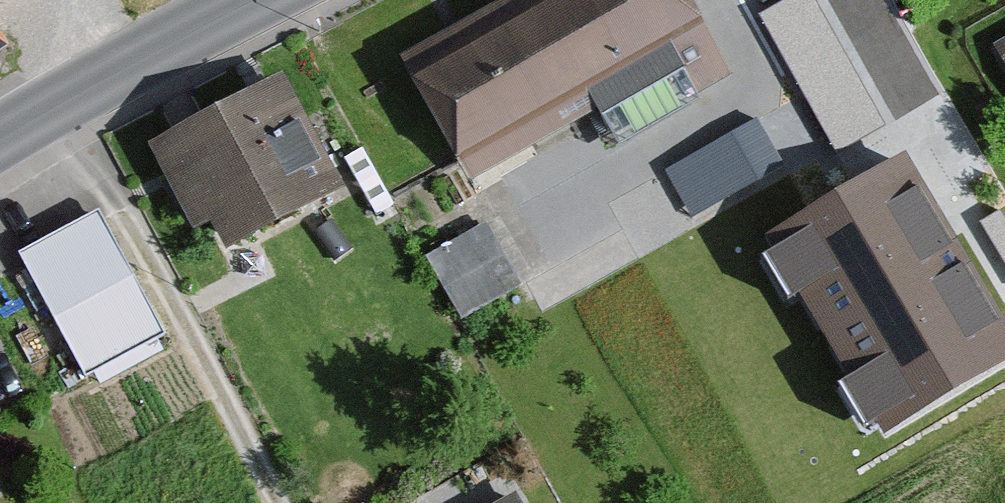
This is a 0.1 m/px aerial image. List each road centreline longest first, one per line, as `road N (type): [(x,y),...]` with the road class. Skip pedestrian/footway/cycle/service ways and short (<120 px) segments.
road 1 (primary): [(0,147),(267,0)]

